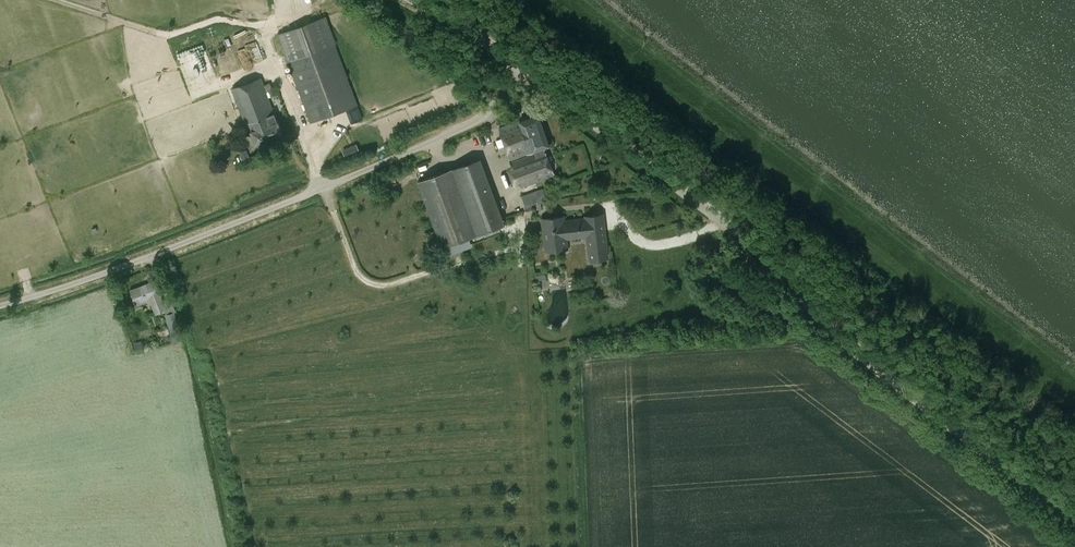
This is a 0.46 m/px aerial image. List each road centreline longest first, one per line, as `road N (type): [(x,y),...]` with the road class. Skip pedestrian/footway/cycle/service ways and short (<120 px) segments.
road 1 (unclassified): [(1074,526),(867,360),(782,270),(519,66)]
road 2 (unclassified): [(0,305),(215,232),(479,123),(519,66)]
road 3 (unclassified): [(519,66),(414,0)]

